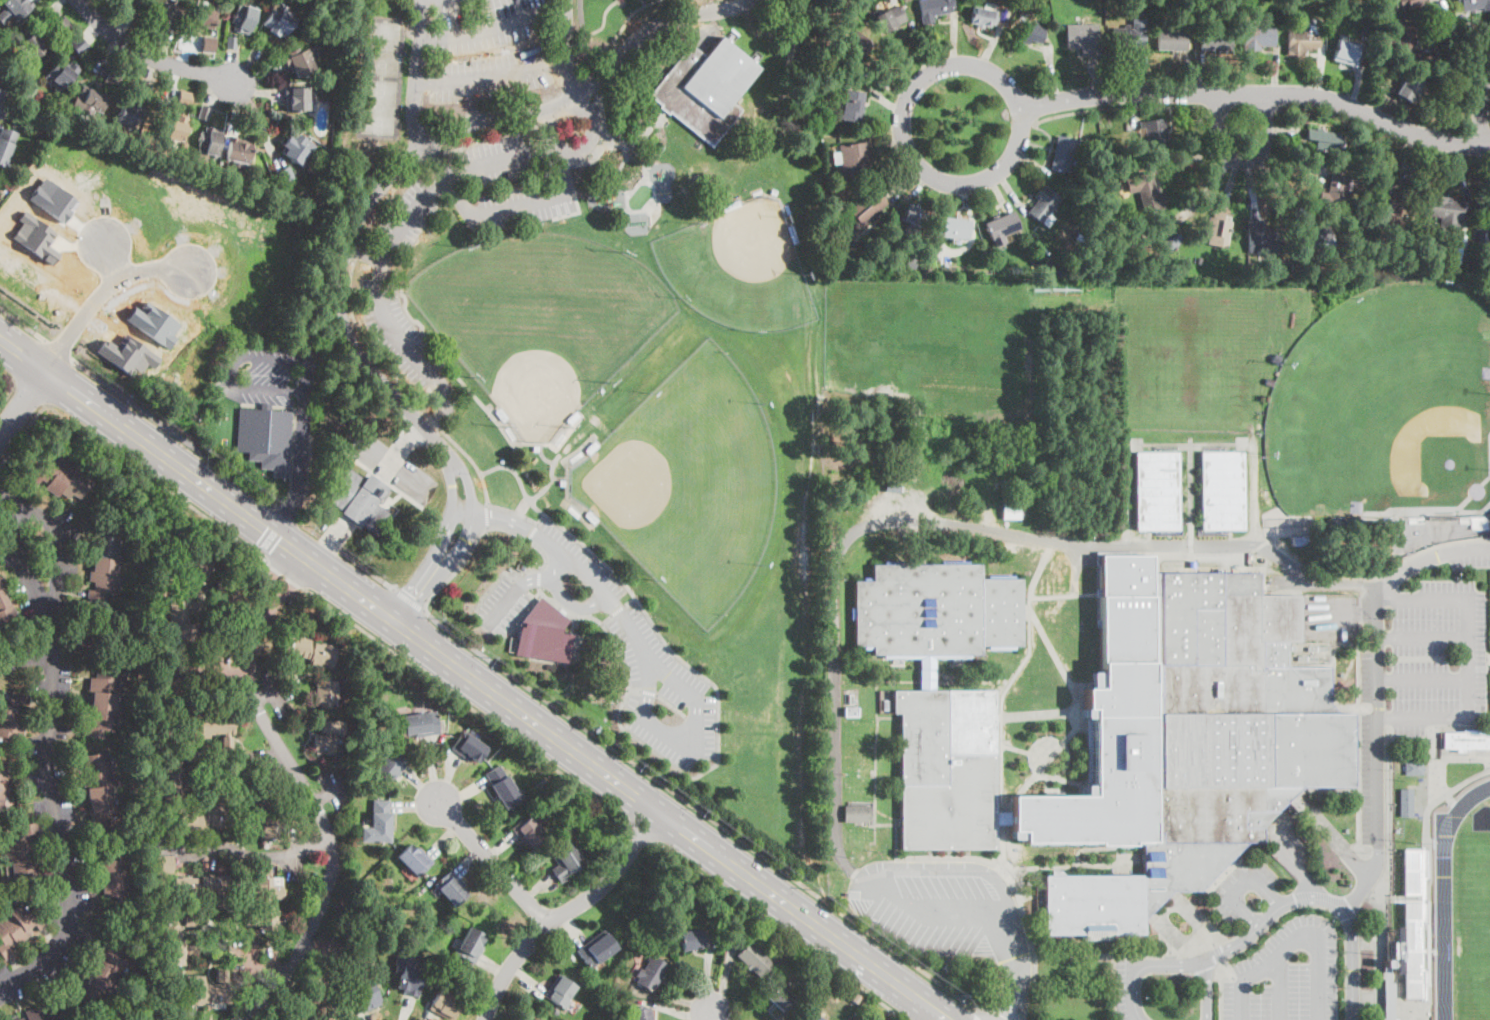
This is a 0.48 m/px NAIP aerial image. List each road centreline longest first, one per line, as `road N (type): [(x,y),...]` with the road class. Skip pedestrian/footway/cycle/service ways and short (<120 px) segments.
road 1 (primary): [(45,370),(950,1019)]
road 2 (residential): [(0,484),(15,499),(34,591),(53,628),(49,763),(68,919),(56,954),(0,994)]
road 3 (residential): [(239,1019),(279,986),(305,944),(331,891),(337,854),(248,672),(301,554)]
road 4 (residential): [(1489,144),(1417,134),(1307,94),(1100,94),(1020,109)]
road 5 (residential): [(1021,111),(996,75),(949,66),(913,91),(903,132),(912,156),(933,176),(979,182),(1010,161),(1021,111)]
road 6 (residential): [(657,814),(608,881),(515,960),(485,1019)]
road 7 (residential): [(45,370),(105,288),(122,276),(194,259)]
road 8 (residential): [(78,0),(133,49),(236,83)]
road 9 (residential): [(548,926),(439,802)]
road 10 (residential): [(1219,93),(1223,148),(1244,161),(1265,144),(1266,94)]

